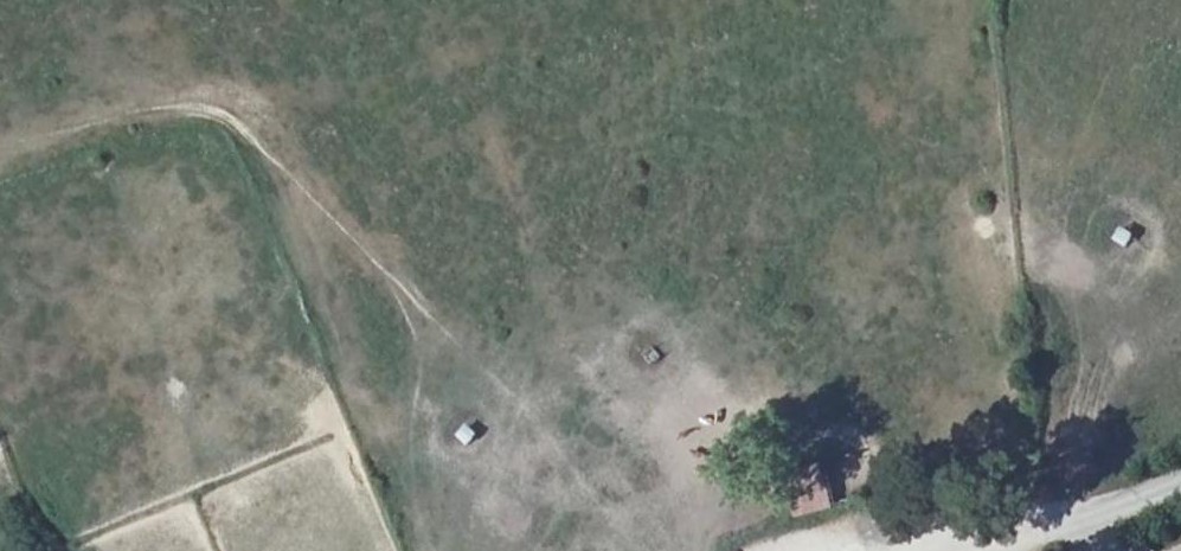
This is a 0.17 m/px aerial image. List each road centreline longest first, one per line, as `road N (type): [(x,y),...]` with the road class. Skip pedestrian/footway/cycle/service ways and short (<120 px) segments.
road 1 (residential): [(949,550),(1180,478)]

